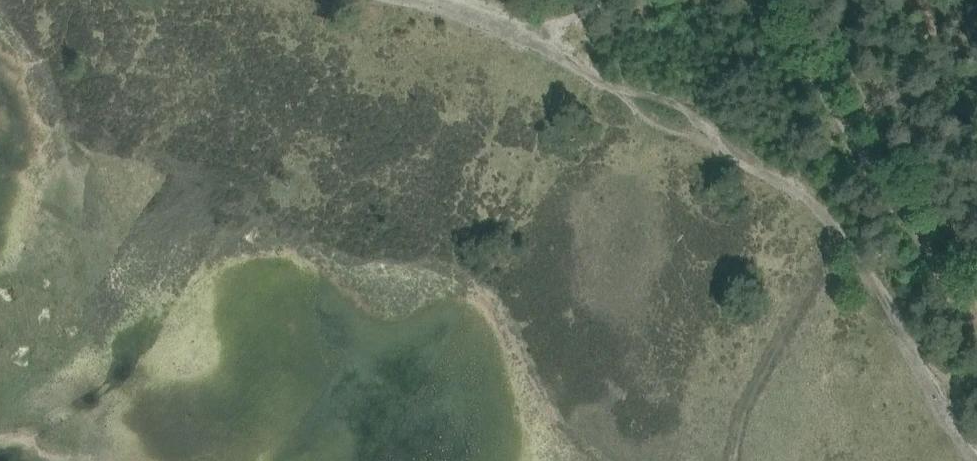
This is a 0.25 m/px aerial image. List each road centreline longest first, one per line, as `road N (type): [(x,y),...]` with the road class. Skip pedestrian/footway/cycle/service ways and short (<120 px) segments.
road 1 (track): [(976,313),(774,0)]

